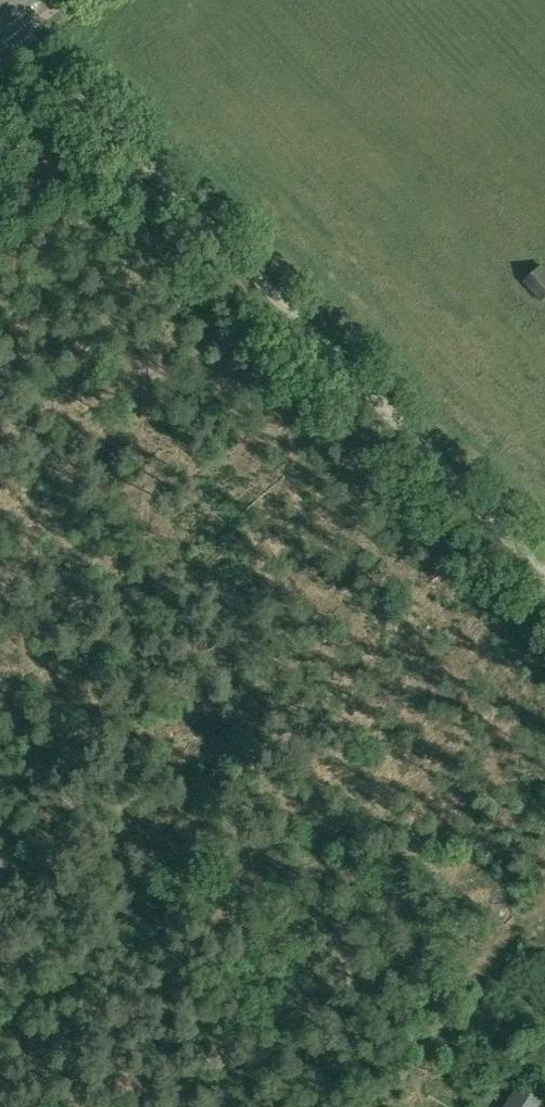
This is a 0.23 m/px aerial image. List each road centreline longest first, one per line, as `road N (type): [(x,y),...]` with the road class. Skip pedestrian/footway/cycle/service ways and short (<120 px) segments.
road 1 (unclassified): [(544,571),(1,12)]

